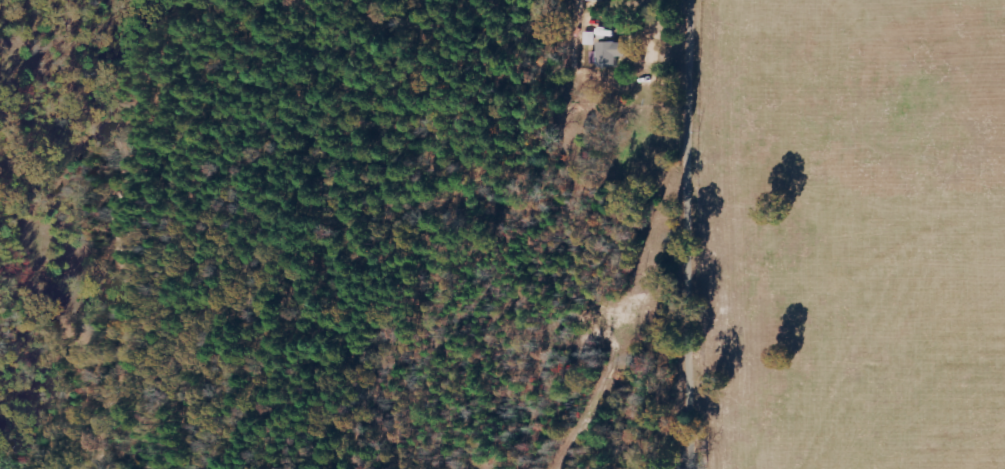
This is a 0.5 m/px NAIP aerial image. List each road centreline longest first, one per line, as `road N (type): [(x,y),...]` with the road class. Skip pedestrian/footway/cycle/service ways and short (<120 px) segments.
road 1 (residential): [(699,468),(692,213),(697,0)]

